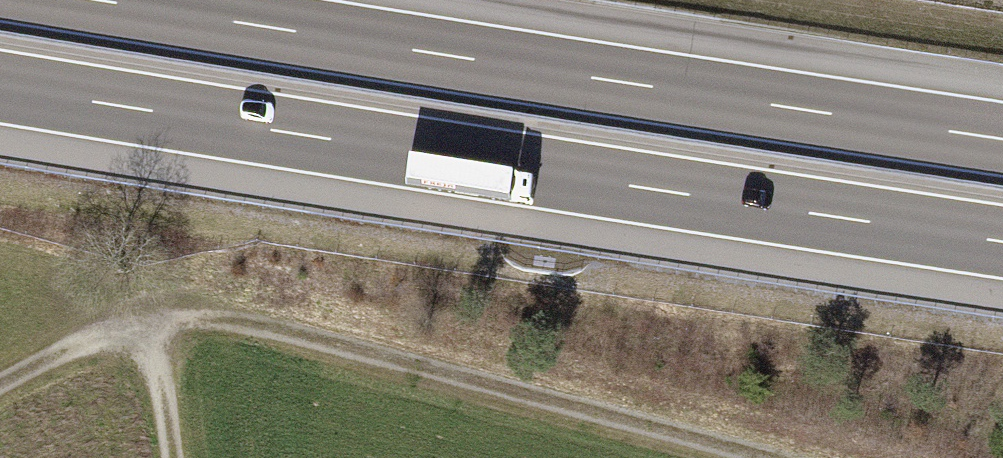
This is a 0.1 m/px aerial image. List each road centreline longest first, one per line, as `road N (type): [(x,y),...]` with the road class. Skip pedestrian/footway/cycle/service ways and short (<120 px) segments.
road 1 (motorway): [(0,85),(1002,241)]
road 2 (motorway): [(1002,139),(95,0)]
road 3 (track): [(156,320),(252,323),(768,457)]
road 4 (track): [(0,388),(60,354),(156,320)]
road 5 (track): [(156,320),(172,457)]

